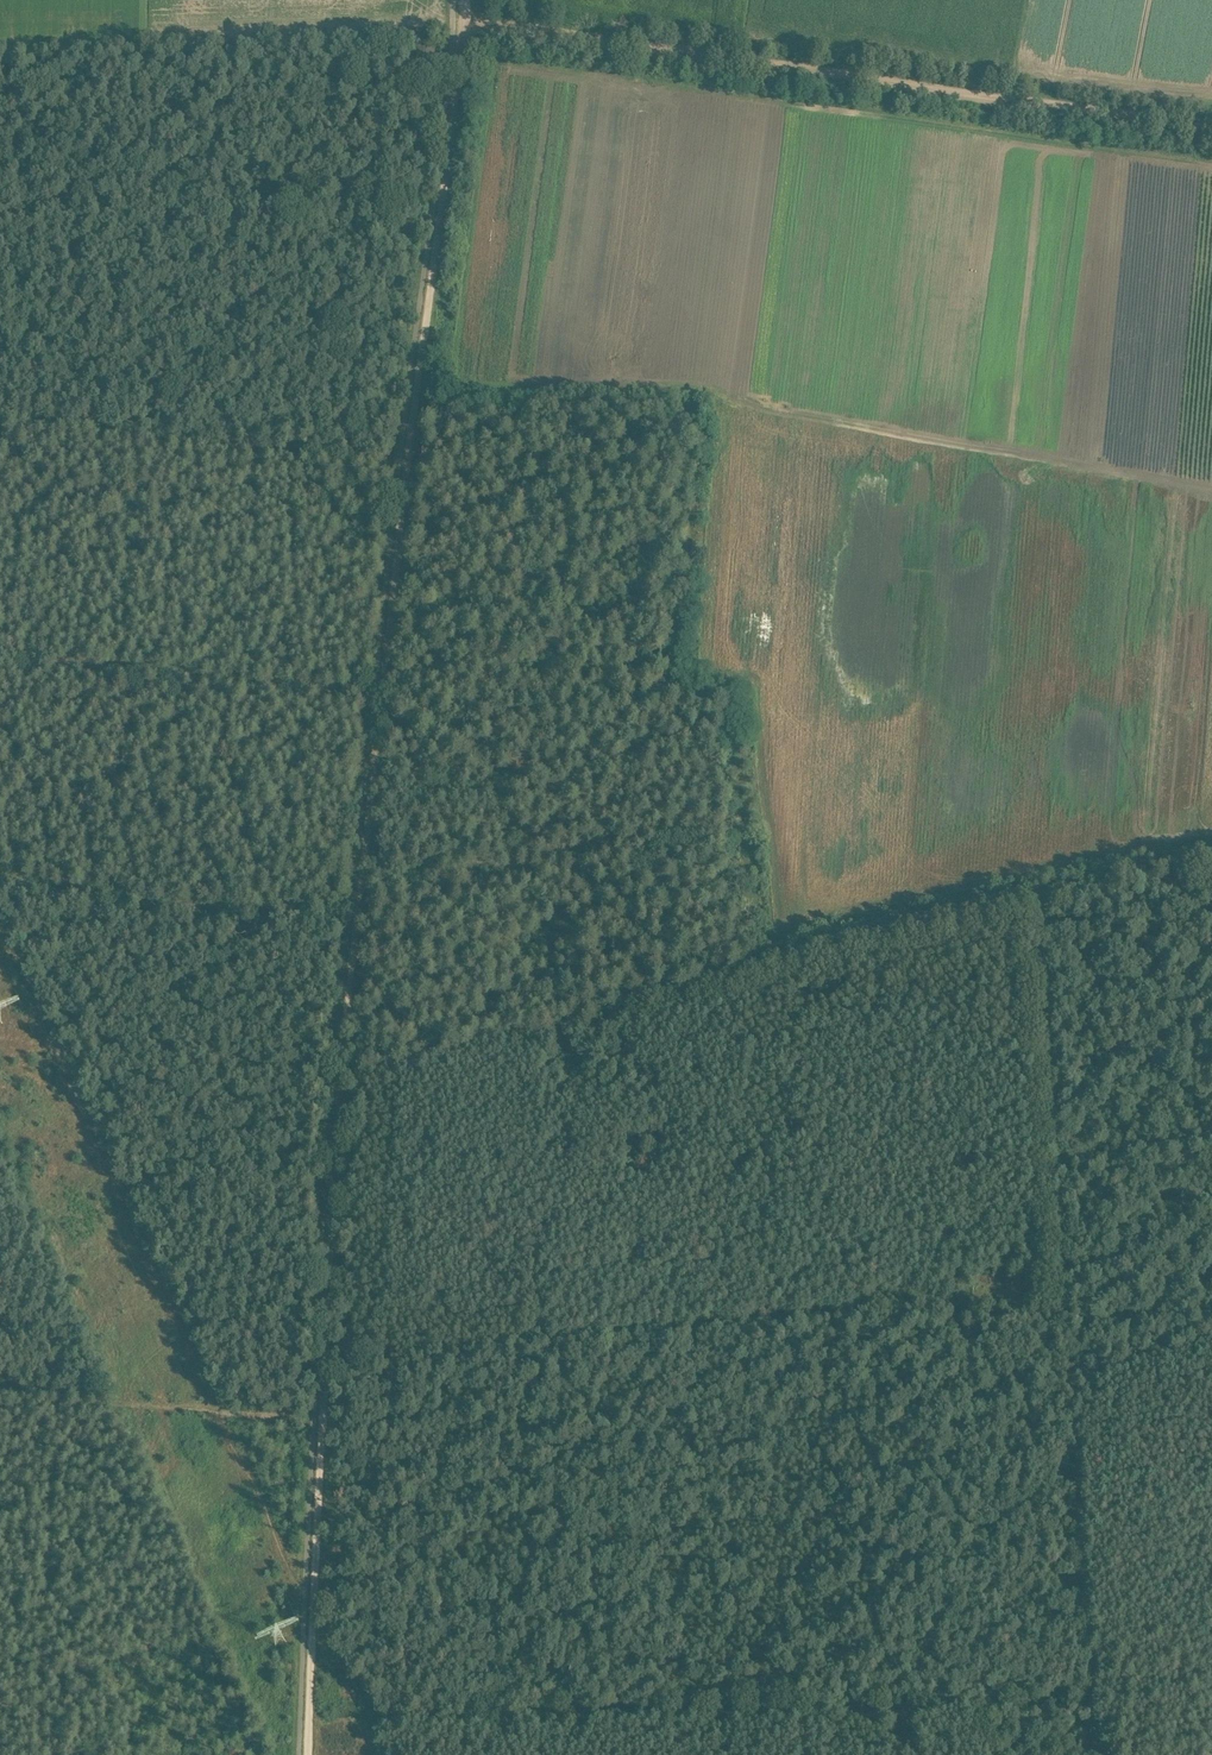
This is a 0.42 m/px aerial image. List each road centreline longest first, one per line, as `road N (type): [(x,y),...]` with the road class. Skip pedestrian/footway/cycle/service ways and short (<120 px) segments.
road 1 (track): [(1040,917),(1093,1704)]
road 2 (track): [(1093,1704),(980,1701),(891,1716),(309,1719)]
road 3 (track): [(1211,131),(454,20)]
road 4 (track): [(322,1423),(342,1058),(382,705)]
road 5 (track): [(382,705),(467,0)]
road 6 (track): [(0,1391),(313,1422)]
road 7 (track): [(309,1719),(322,1423)]

